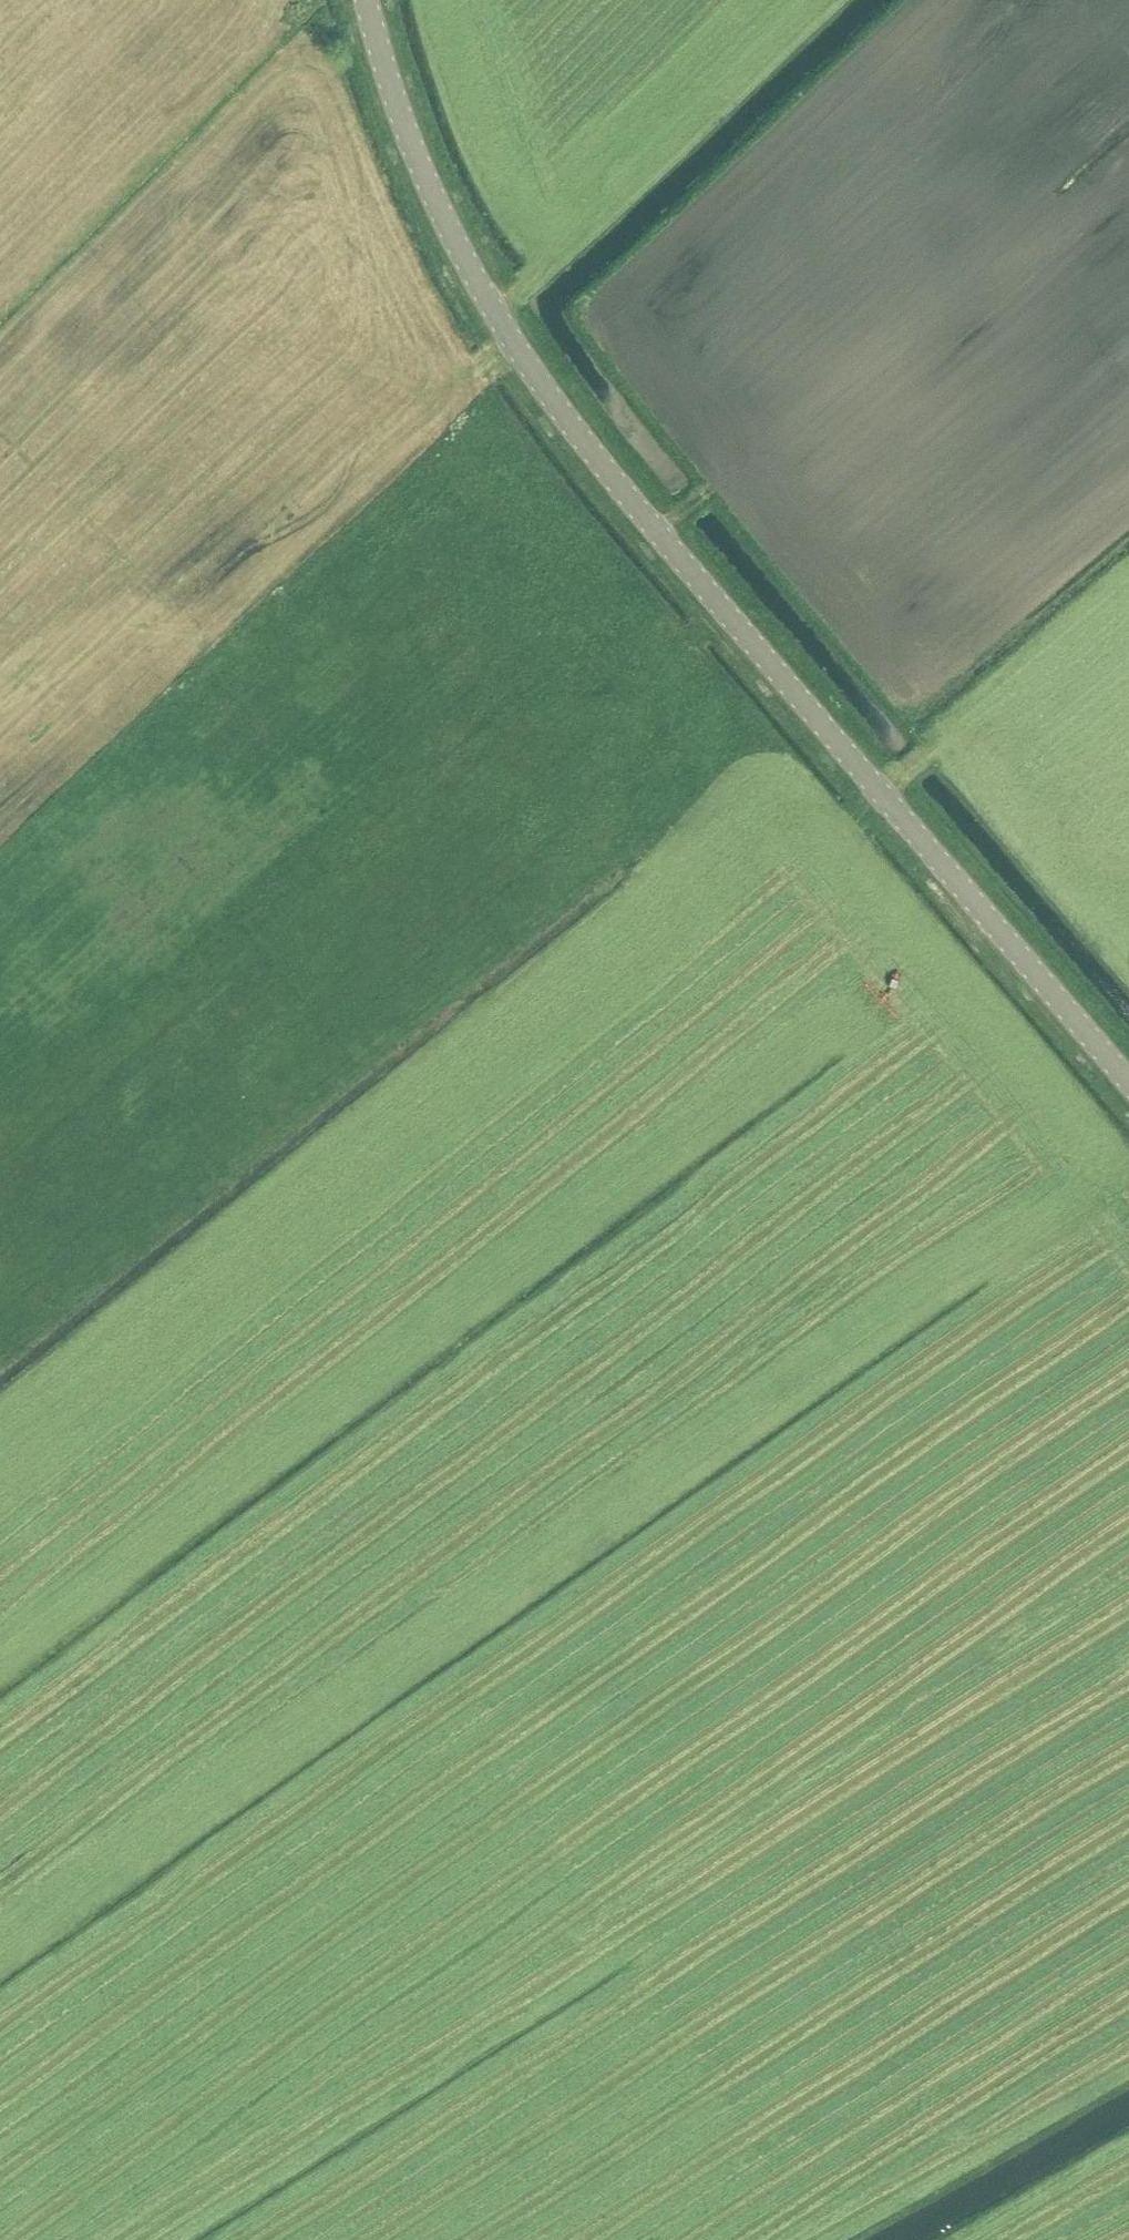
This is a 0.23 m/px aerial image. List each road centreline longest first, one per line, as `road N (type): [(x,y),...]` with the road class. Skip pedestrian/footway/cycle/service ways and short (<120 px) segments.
road 1 (tertiary): [(1128,1082),(591,455),(451,239),(370,43),(362,0)]

